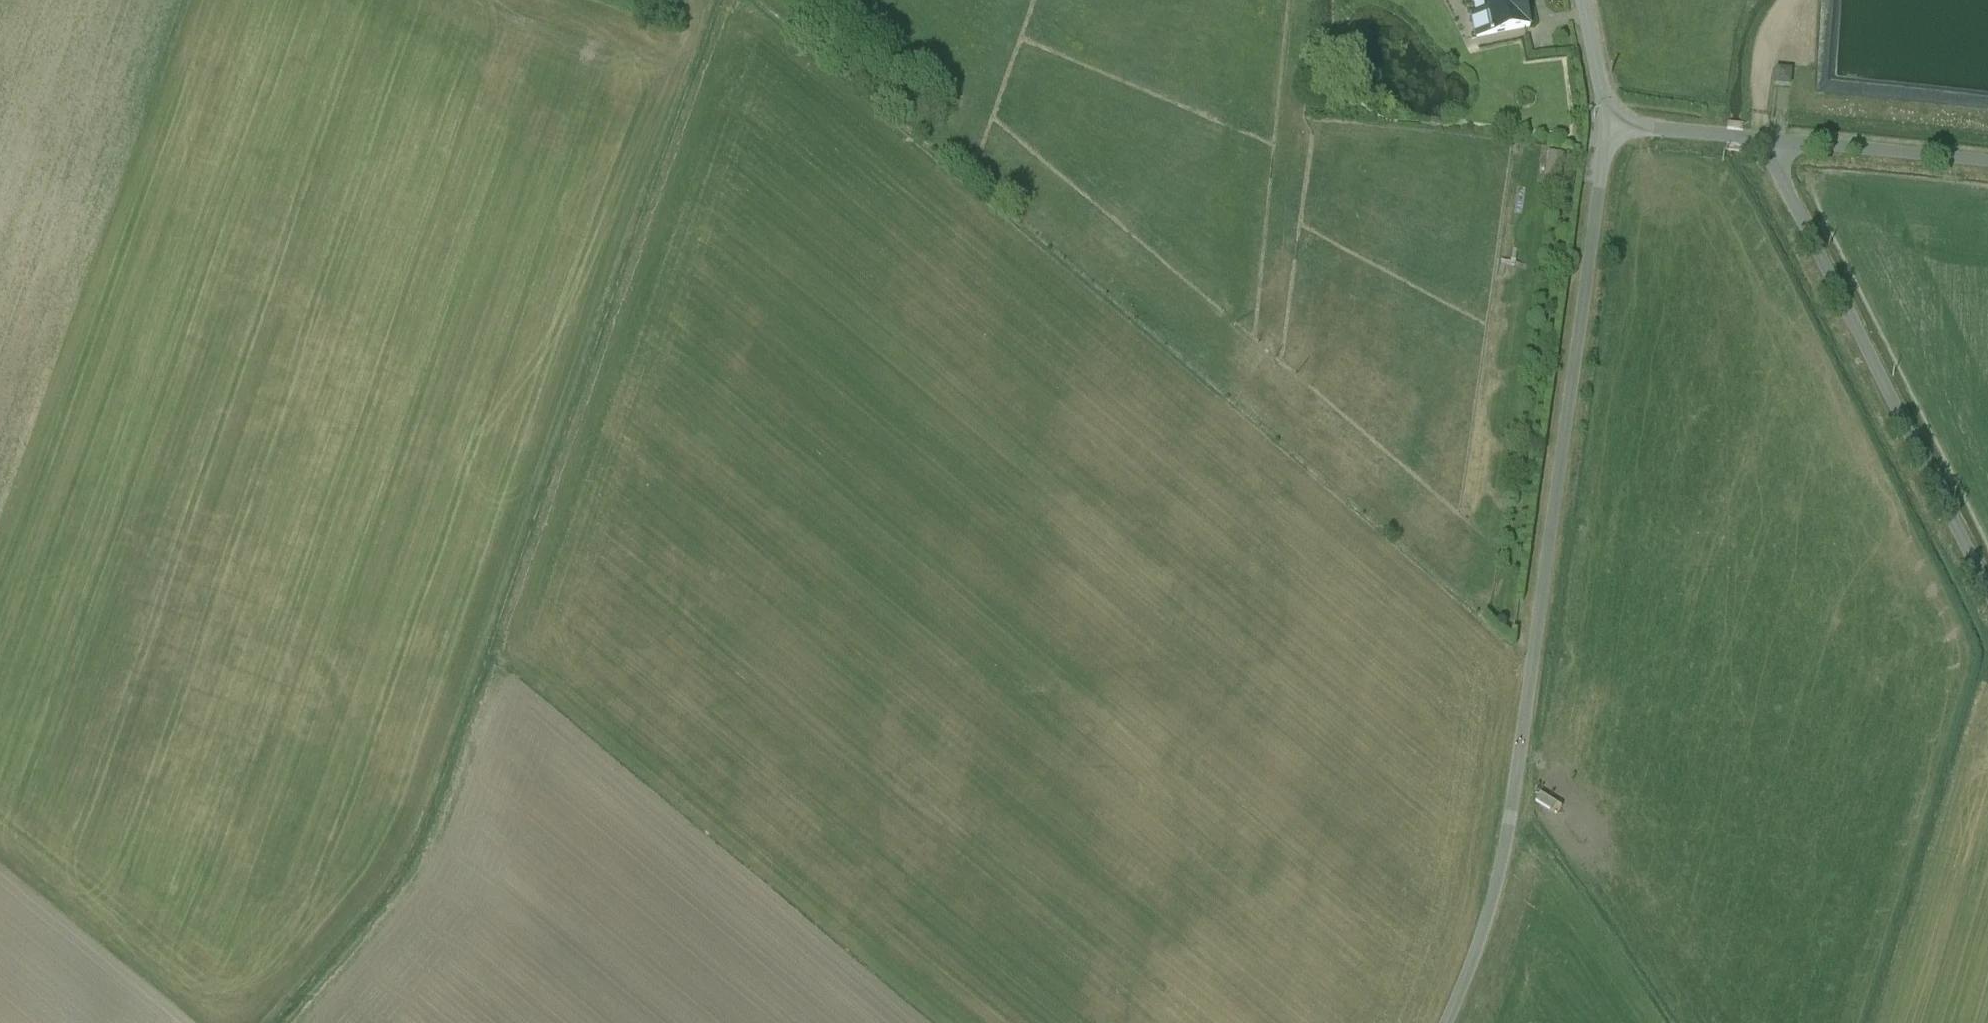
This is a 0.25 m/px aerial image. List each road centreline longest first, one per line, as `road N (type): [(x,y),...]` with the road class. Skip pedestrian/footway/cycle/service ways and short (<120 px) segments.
road 1 (unclassified): [(1446,1022),(1474,961),(1508,827),(1605,126)]
road 2 (unclassified): [(1764,140),(1987,581)]
road 3 (unclassified): [(1987,162),(1764,140)]
road 4 (unclassified): [(1764,140),(1605,126)]
road 5 (unclassified): [(1605,126),(1585,0)]

